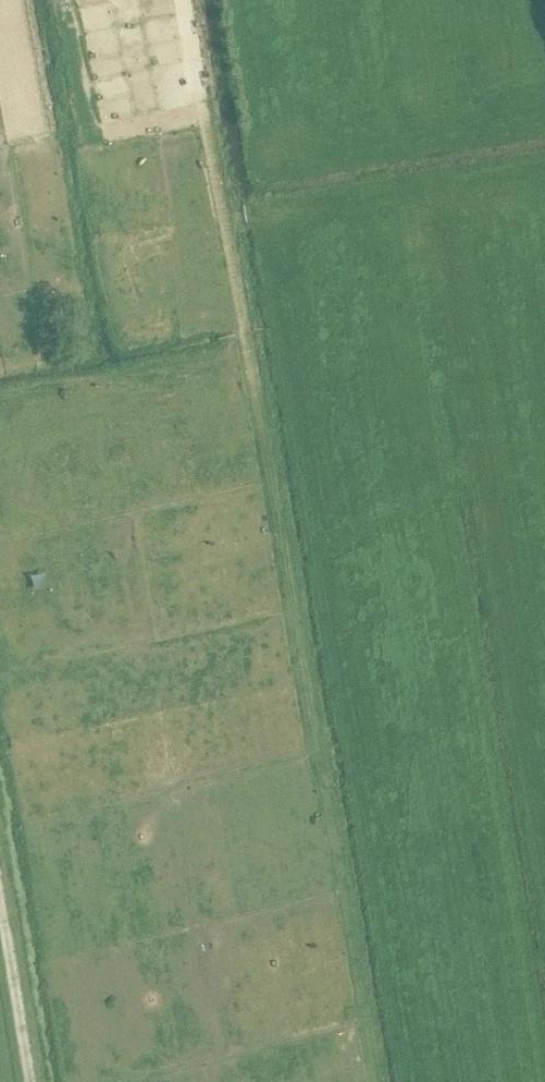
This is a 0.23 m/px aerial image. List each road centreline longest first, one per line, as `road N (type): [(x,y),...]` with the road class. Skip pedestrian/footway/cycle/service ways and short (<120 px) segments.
road 1 (track): [(0,905),(30,1081)]

